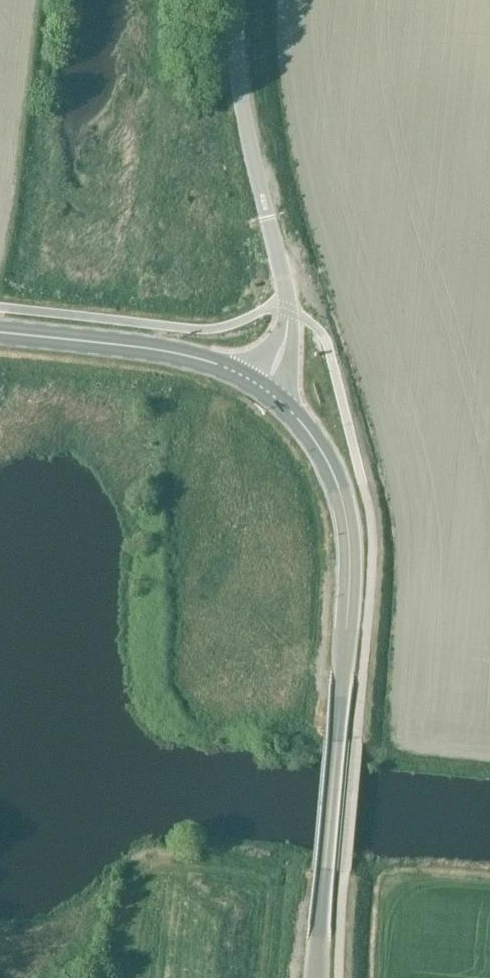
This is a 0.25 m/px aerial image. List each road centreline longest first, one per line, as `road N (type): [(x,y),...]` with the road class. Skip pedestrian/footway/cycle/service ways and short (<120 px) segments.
road 1 (unclassified): [(262,384),(281,353),(288,309),(236,69),(237,0)]
road 2 (primary): [(336,741),(350,558),(342,498),(318,445),(262,384)]
road 3 (primary): [(262,384),(189,352),(0,331)]
road 4 (unknown): [(325,872),(336,741)]

